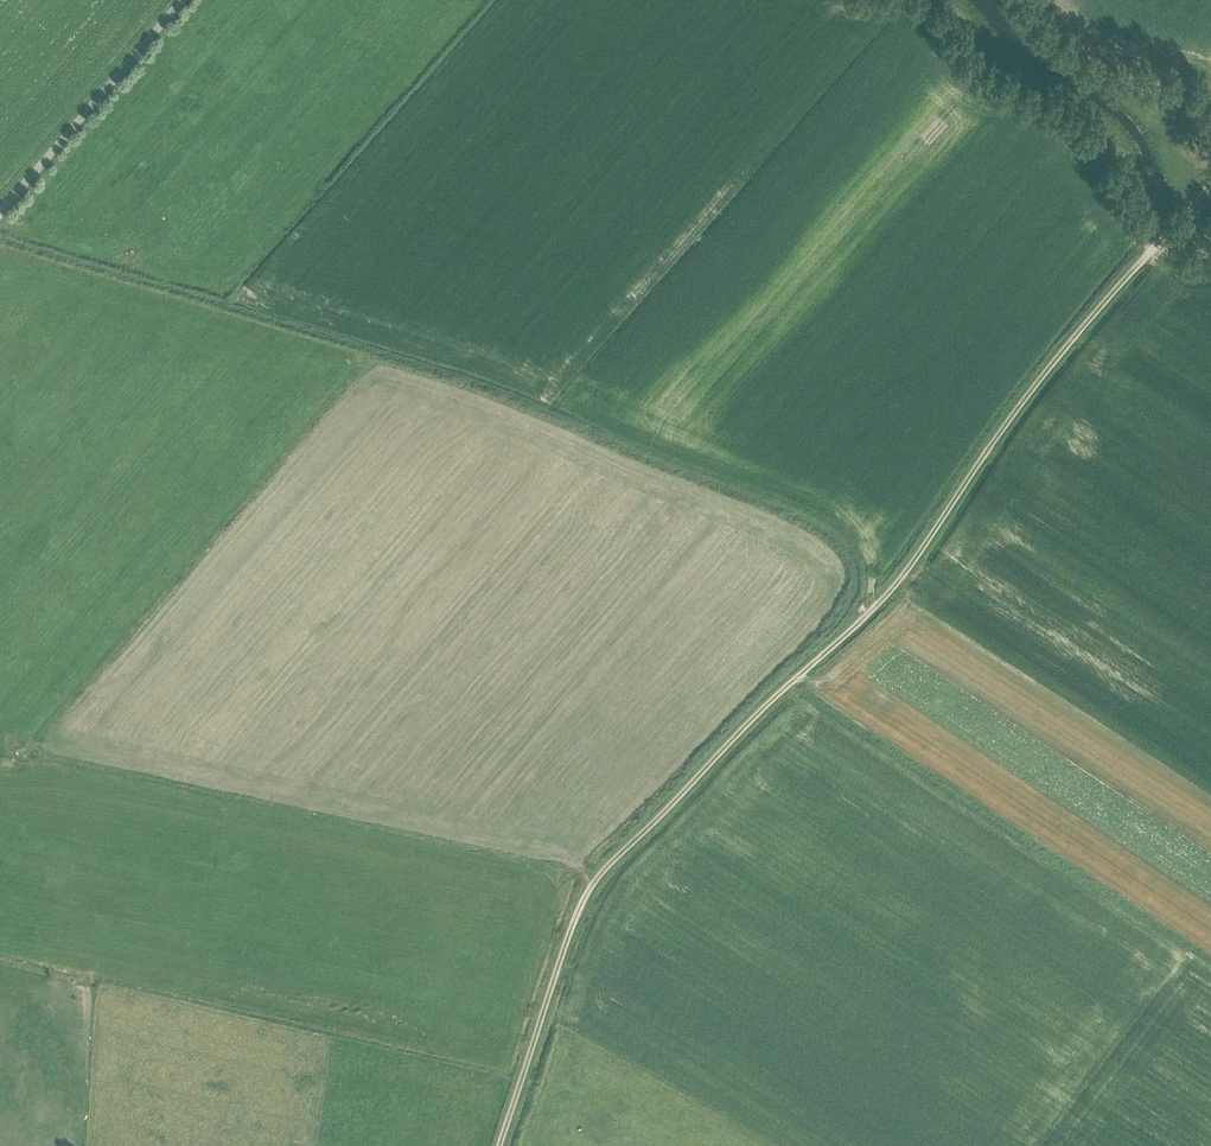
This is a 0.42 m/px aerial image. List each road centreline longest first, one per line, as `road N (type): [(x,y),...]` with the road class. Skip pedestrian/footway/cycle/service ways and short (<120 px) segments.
road 1 (track): [(499,1145),(594,882),(764,707),(889,592),(1028,394),(1189,210)]
road 2 (unclassified): [(0,212),(184,0)]

